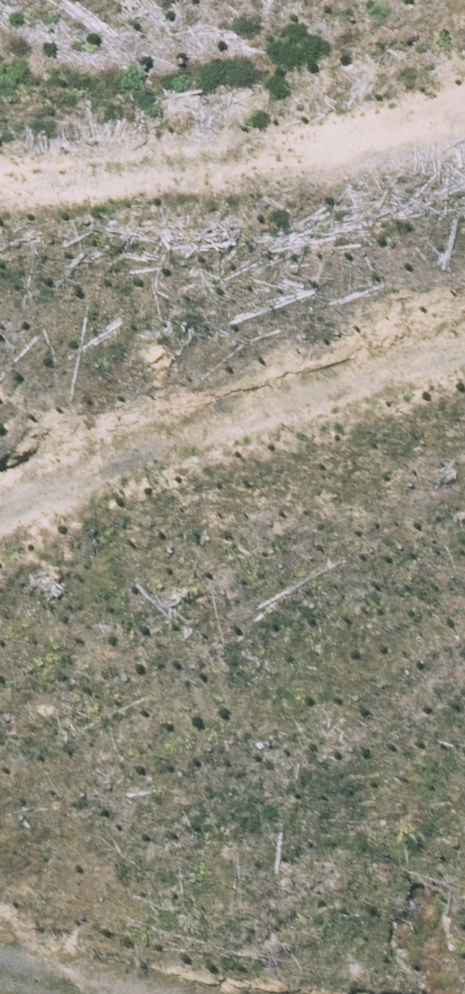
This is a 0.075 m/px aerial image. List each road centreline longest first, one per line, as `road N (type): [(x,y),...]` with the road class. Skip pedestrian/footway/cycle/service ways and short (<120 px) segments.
road 1 (track): [(464,445),(101,609),(0,678)]
road 2 (track): [(0,178),(464,107)]
road 3 (track): [(0,936),(464,987)]

